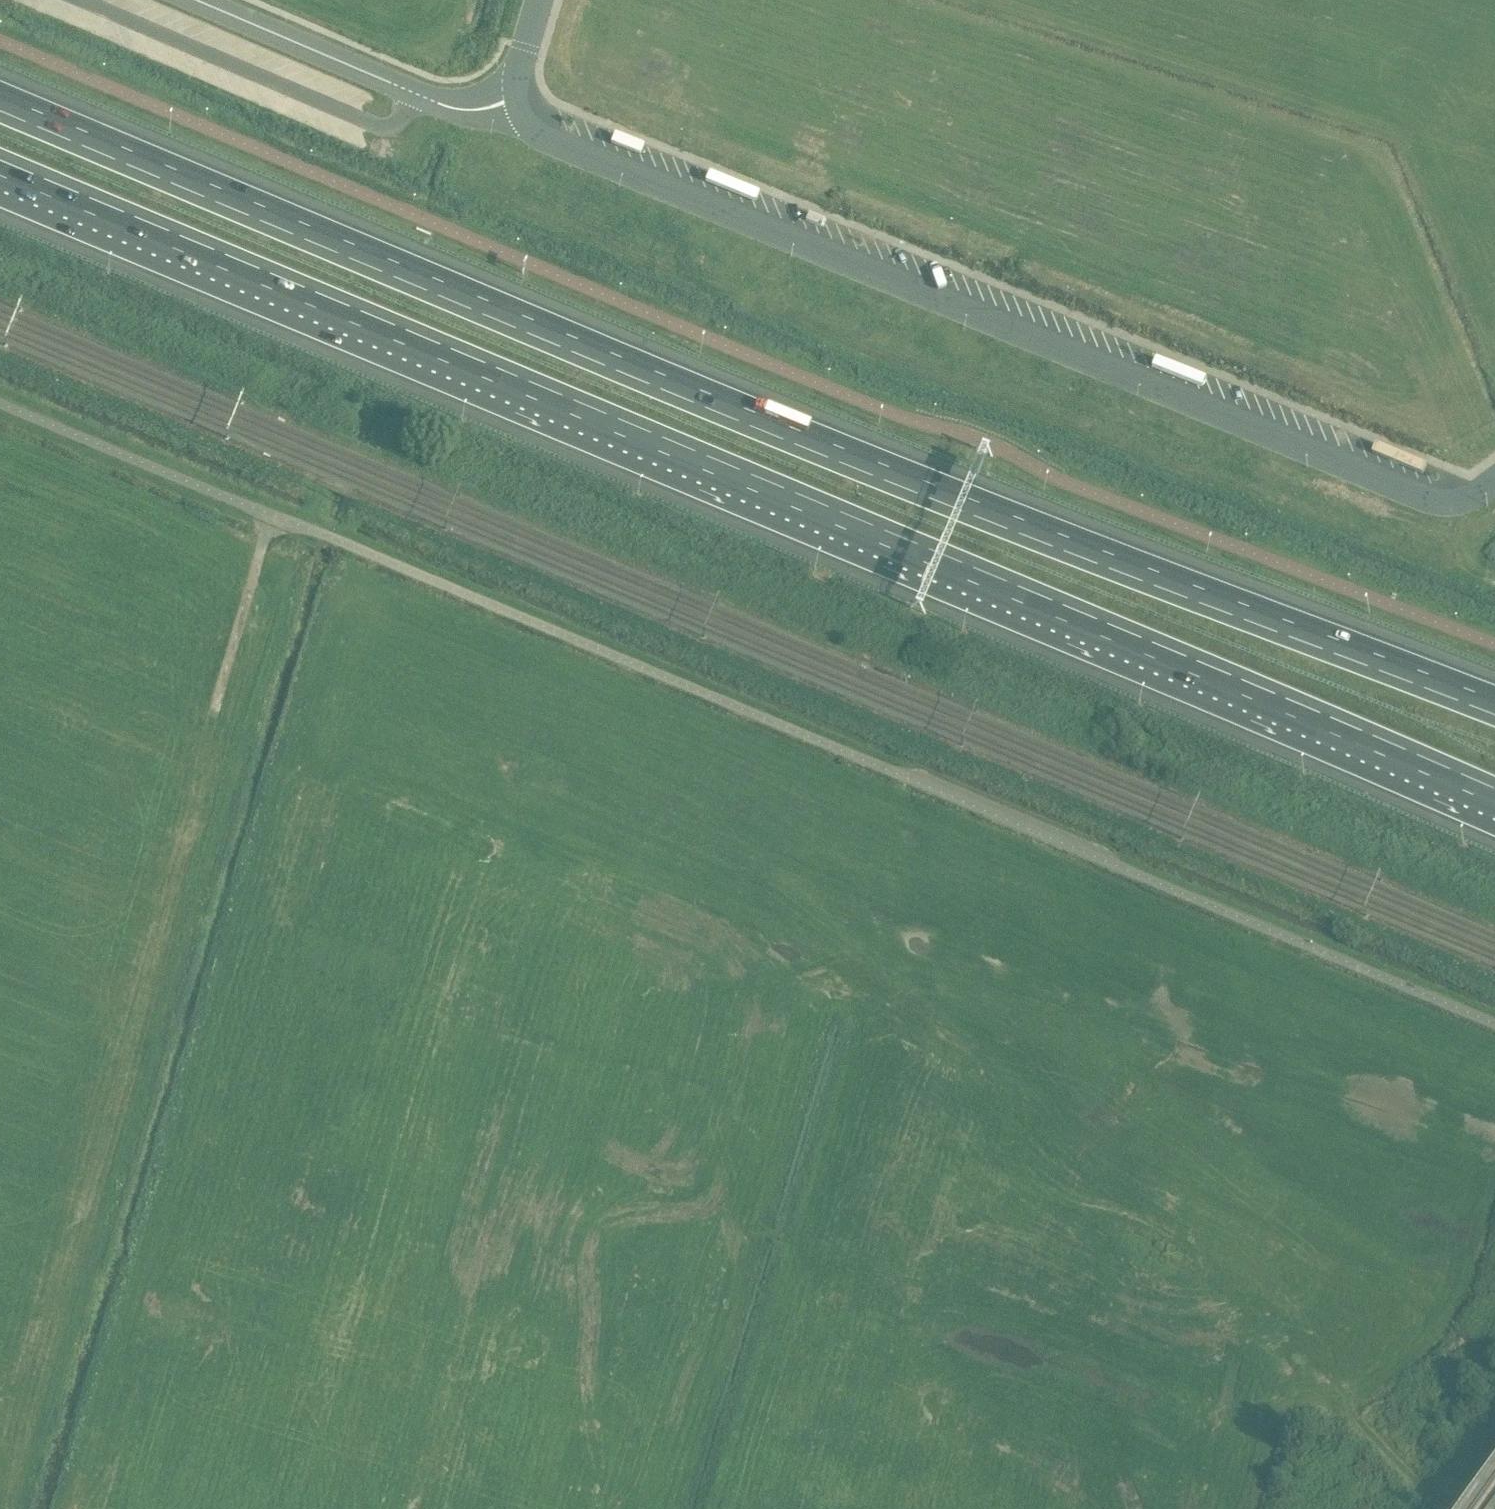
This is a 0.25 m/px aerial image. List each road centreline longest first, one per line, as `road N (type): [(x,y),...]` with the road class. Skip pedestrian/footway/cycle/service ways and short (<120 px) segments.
road 1 (motorway): [(0,168),(1494,796)]
road 2 (motorway): [(1494,700),(930,484),(0,97)]
road 3 (unclassified): [(515,99),(529,125),(550,141),(1423,497),(1459,501),(1494,482)]
road 4 (unclassified): [(515,99),(476,111),(445,106),(194,0)]

